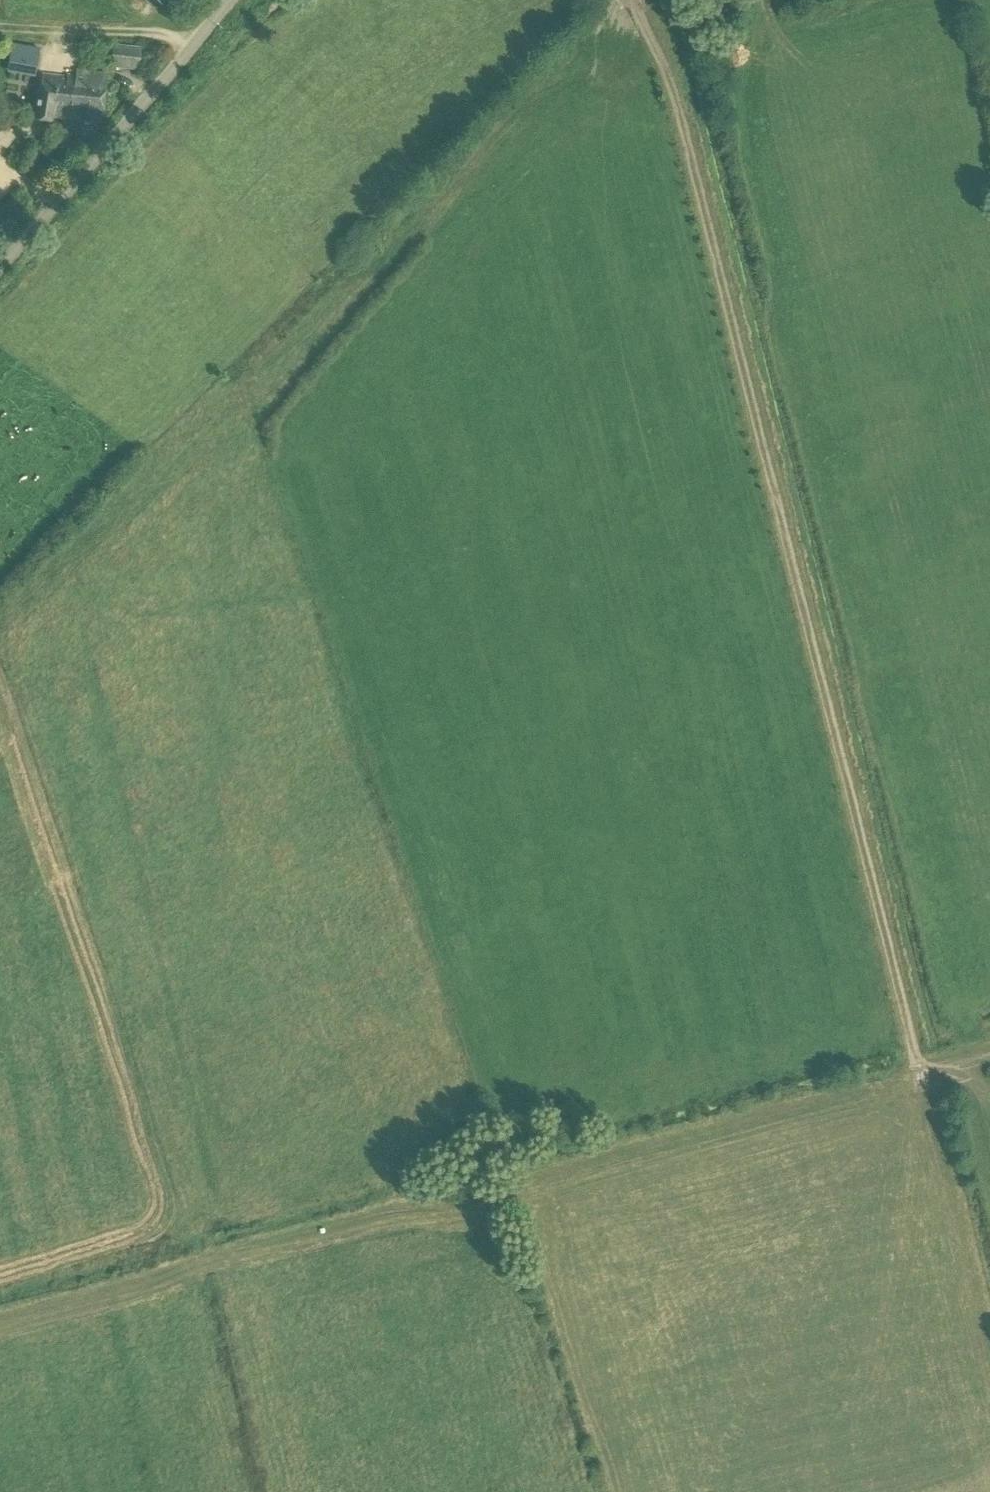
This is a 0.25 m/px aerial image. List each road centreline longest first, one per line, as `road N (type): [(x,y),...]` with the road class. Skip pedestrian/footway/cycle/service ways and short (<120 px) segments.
road 1 (track): [(636,0),(679,102),(919,1081),(989,1063)]
road 2 (track): [(919,1081),(522,1195),(205,1264),(0,1326)]
road 3 (track): [(250,423),(629,0)]
road 4 (unclassified): [(0,258),(232,0)]
road 5 (track): [(205,37),(0,28)]

